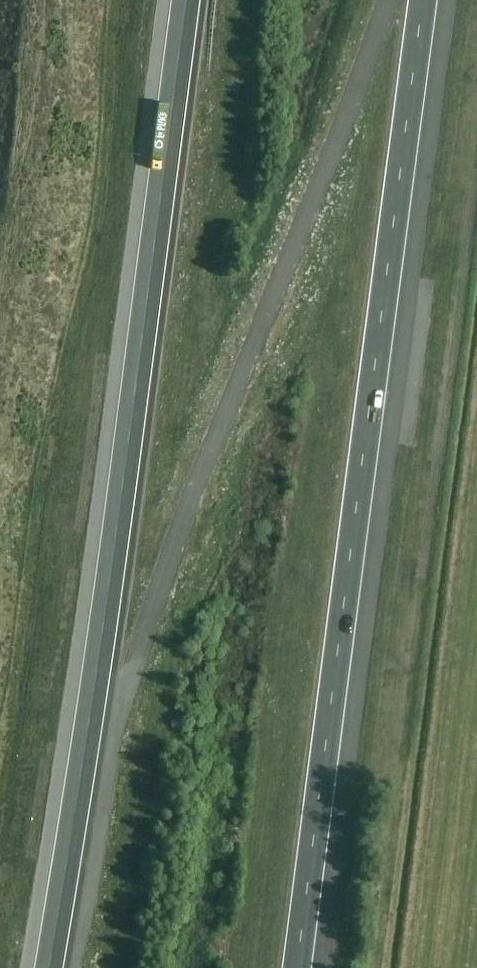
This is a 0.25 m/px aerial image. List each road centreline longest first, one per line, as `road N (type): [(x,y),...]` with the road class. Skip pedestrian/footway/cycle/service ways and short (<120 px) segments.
road 1 (motorway): [(302,967),(430,0)]
road 2 (motorway): [(78,798),(388,0)]
road 3 (motorway): [(186,0),(78,798)]
road 4 (motorway): [(78,798),(49,967)]

